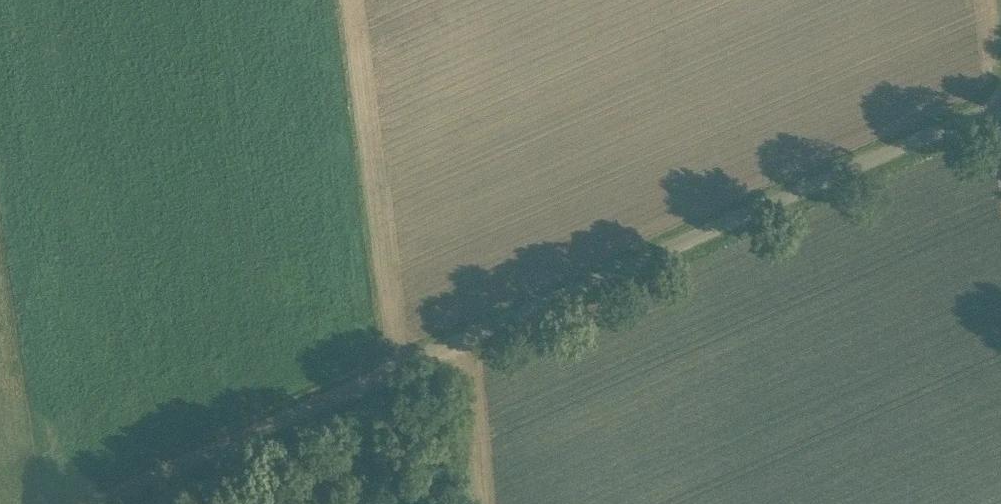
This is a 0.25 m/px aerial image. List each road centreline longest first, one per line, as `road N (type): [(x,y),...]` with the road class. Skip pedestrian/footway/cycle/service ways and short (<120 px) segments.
road 1 (unclassified): [(89,503),(1000,105)]

